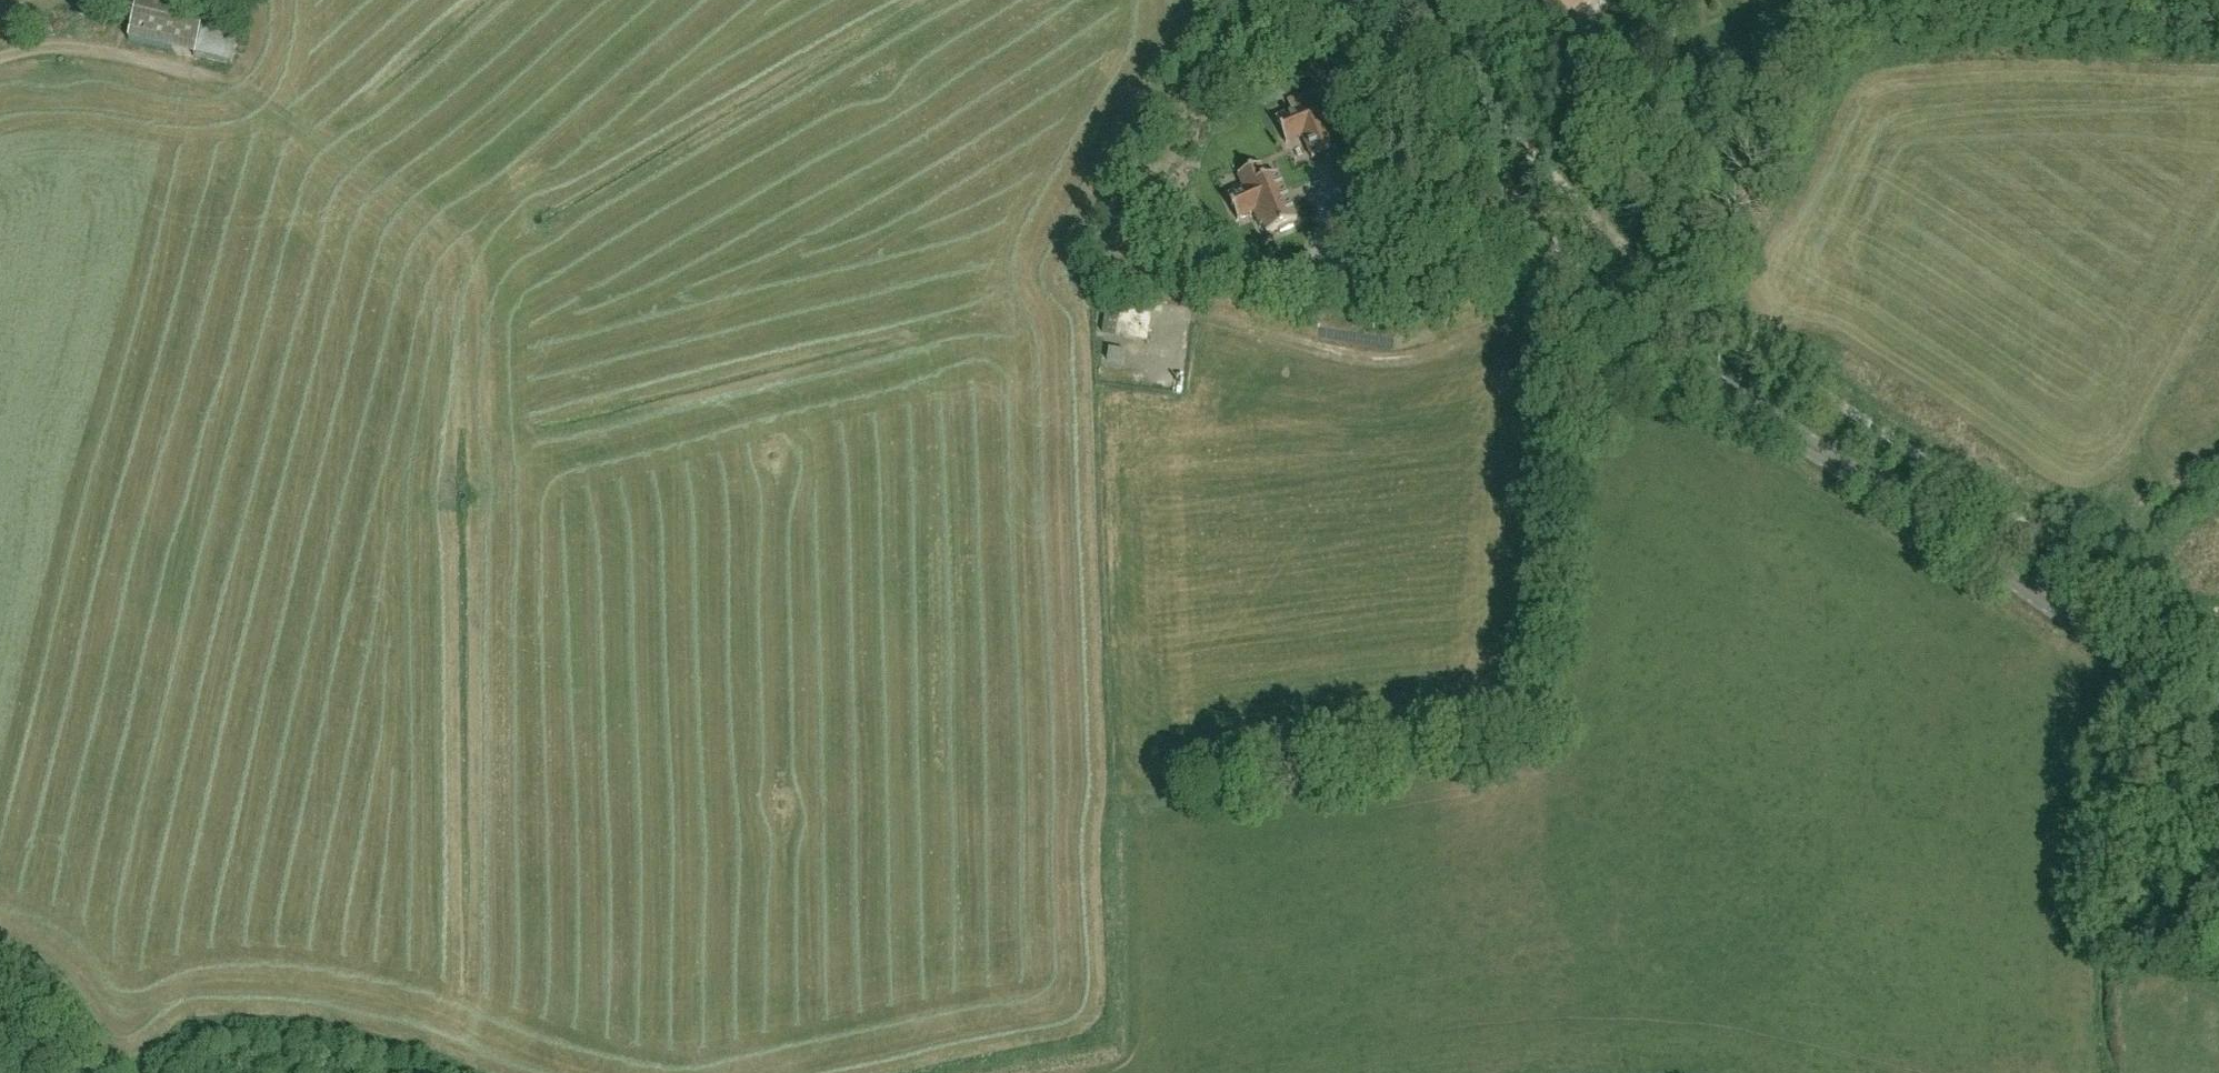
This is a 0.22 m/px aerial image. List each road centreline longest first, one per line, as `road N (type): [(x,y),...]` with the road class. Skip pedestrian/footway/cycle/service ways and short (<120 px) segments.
road 1 (secondary): [(2218,719),(1656,353),(1551,267),(1314,0)]

